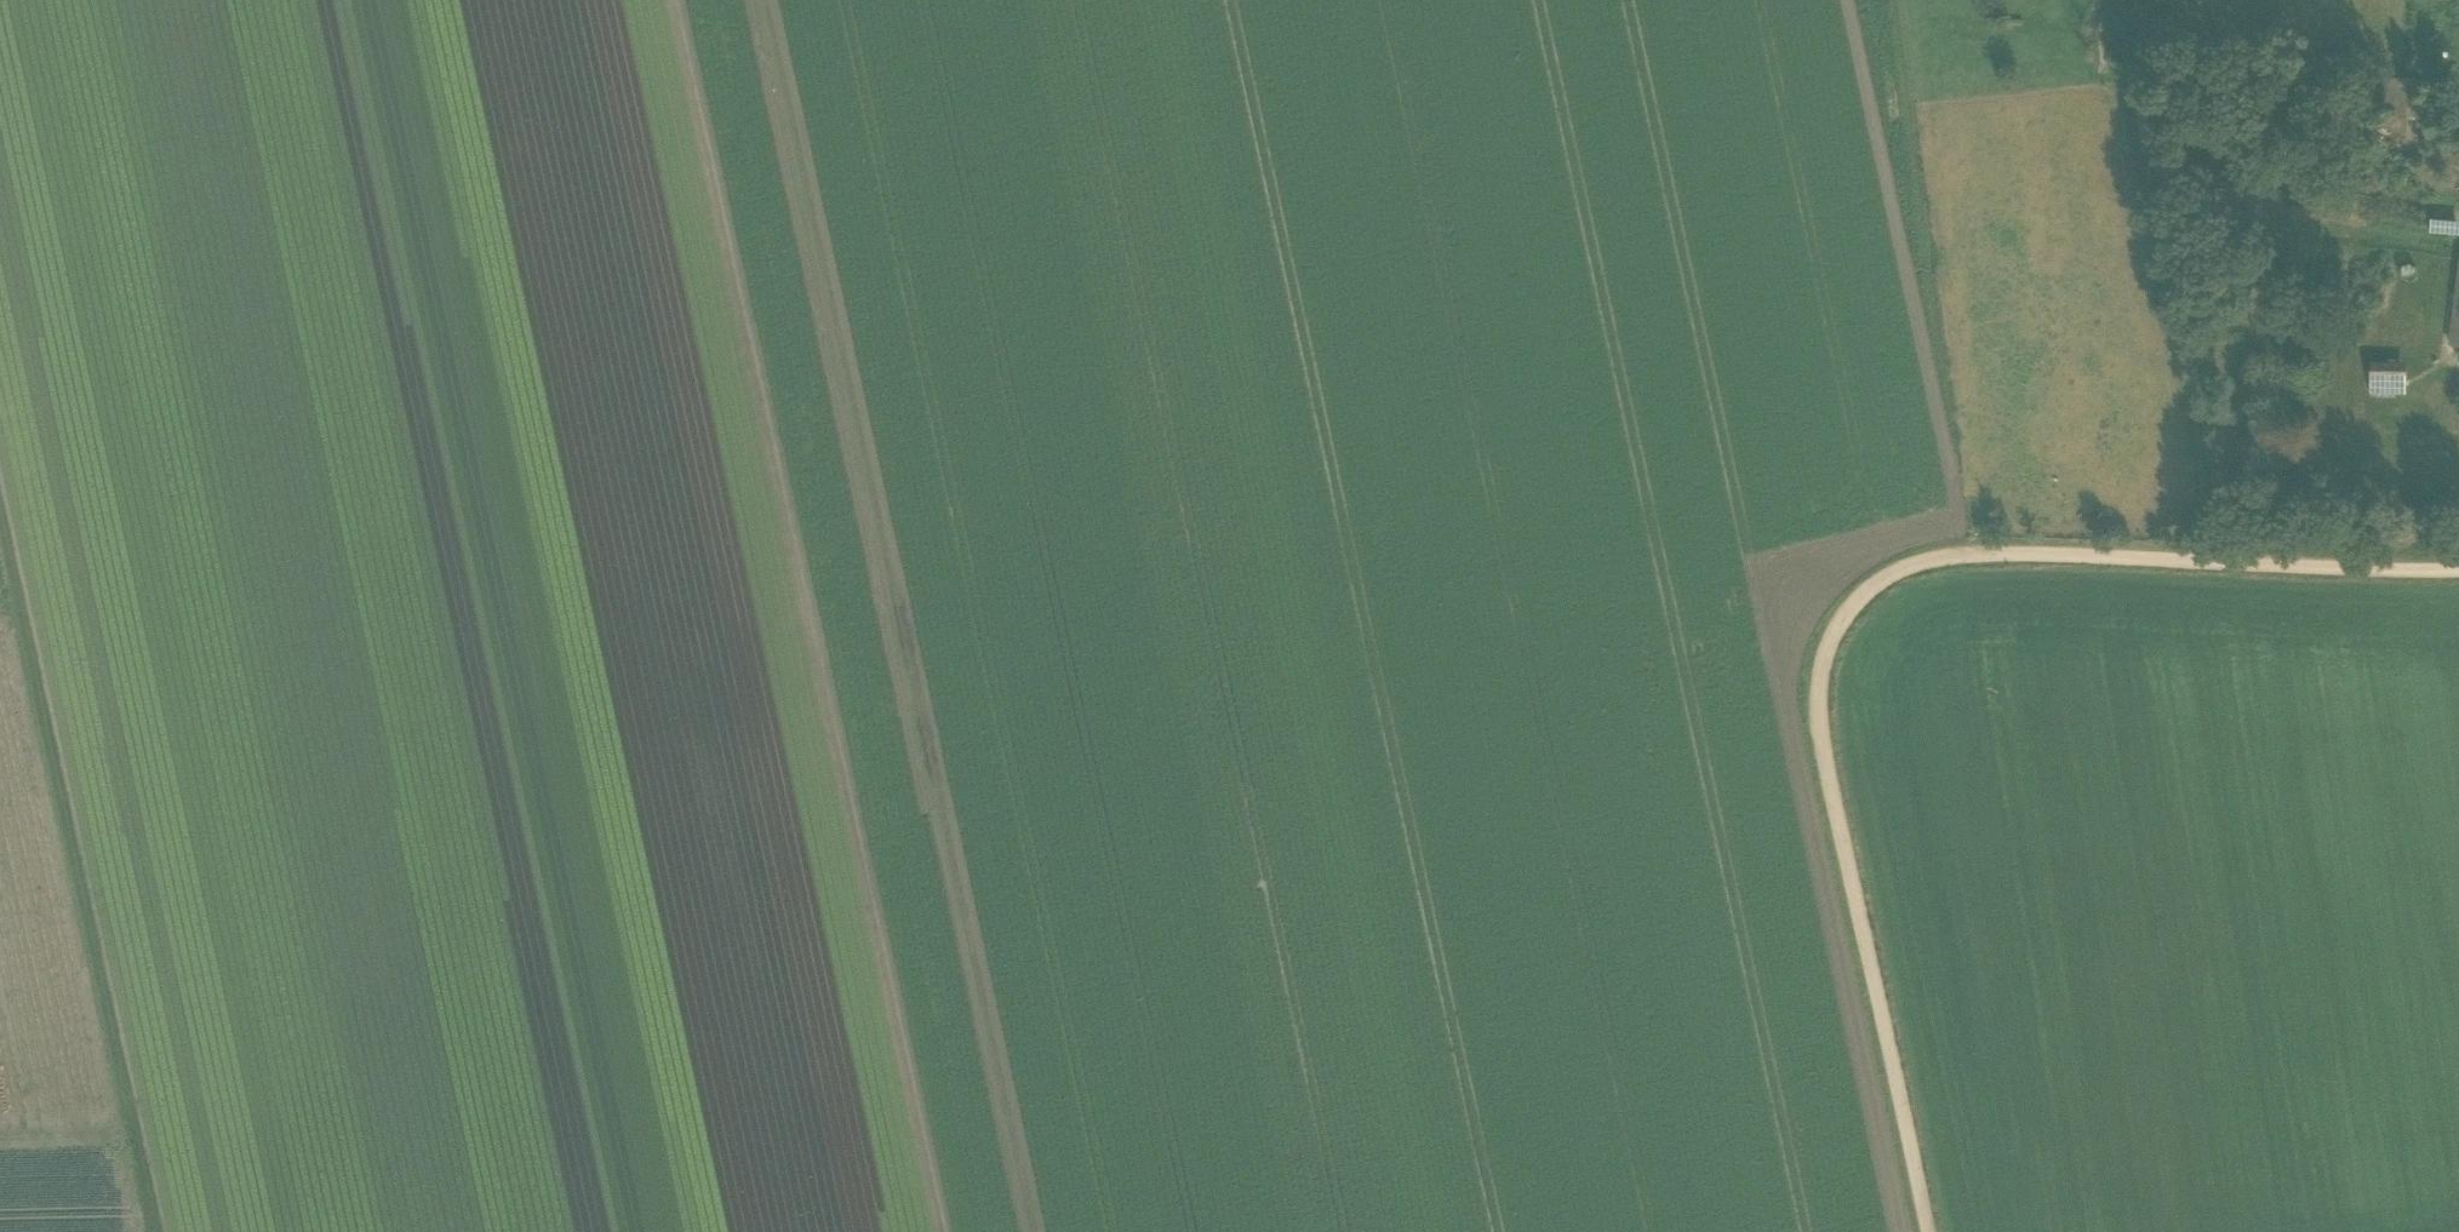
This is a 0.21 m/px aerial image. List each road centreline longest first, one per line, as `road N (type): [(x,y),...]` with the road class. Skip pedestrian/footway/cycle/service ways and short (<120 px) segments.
road 1 (track): [(1927,1231),(1819,722),(1833,640),(1853,603),(1929,559),(1977,553),(2458,571)]

